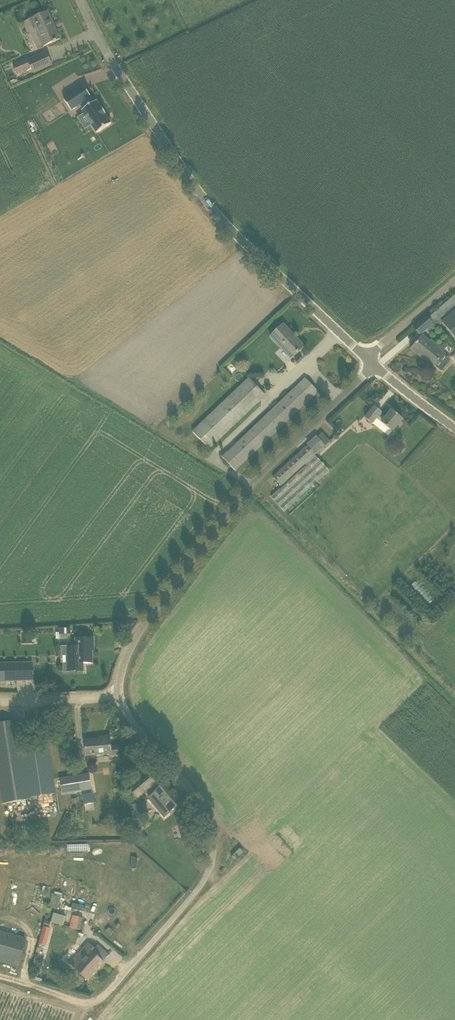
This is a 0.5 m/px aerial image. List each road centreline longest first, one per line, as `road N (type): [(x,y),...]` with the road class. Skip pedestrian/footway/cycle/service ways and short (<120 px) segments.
road 1 (unclassified): [(132,964),(189,901),(213,857),(204,810),(116,693),(132,646),(274,461),(374,367)]
road 2 (unclassified): [(366,359),(206,207),(162,151),(75,0)]

